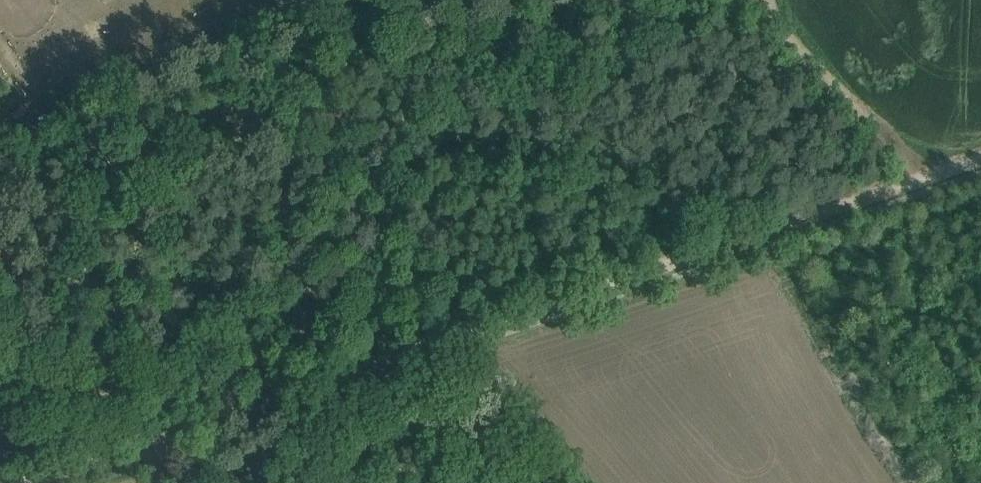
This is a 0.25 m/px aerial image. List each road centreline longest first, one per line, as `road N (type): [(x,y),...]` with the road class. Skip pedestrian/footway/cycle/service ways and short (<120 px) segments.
road 1 (track): [(99,457),(919,183)]
road 2 (track): [(919,183),(759,10)]

